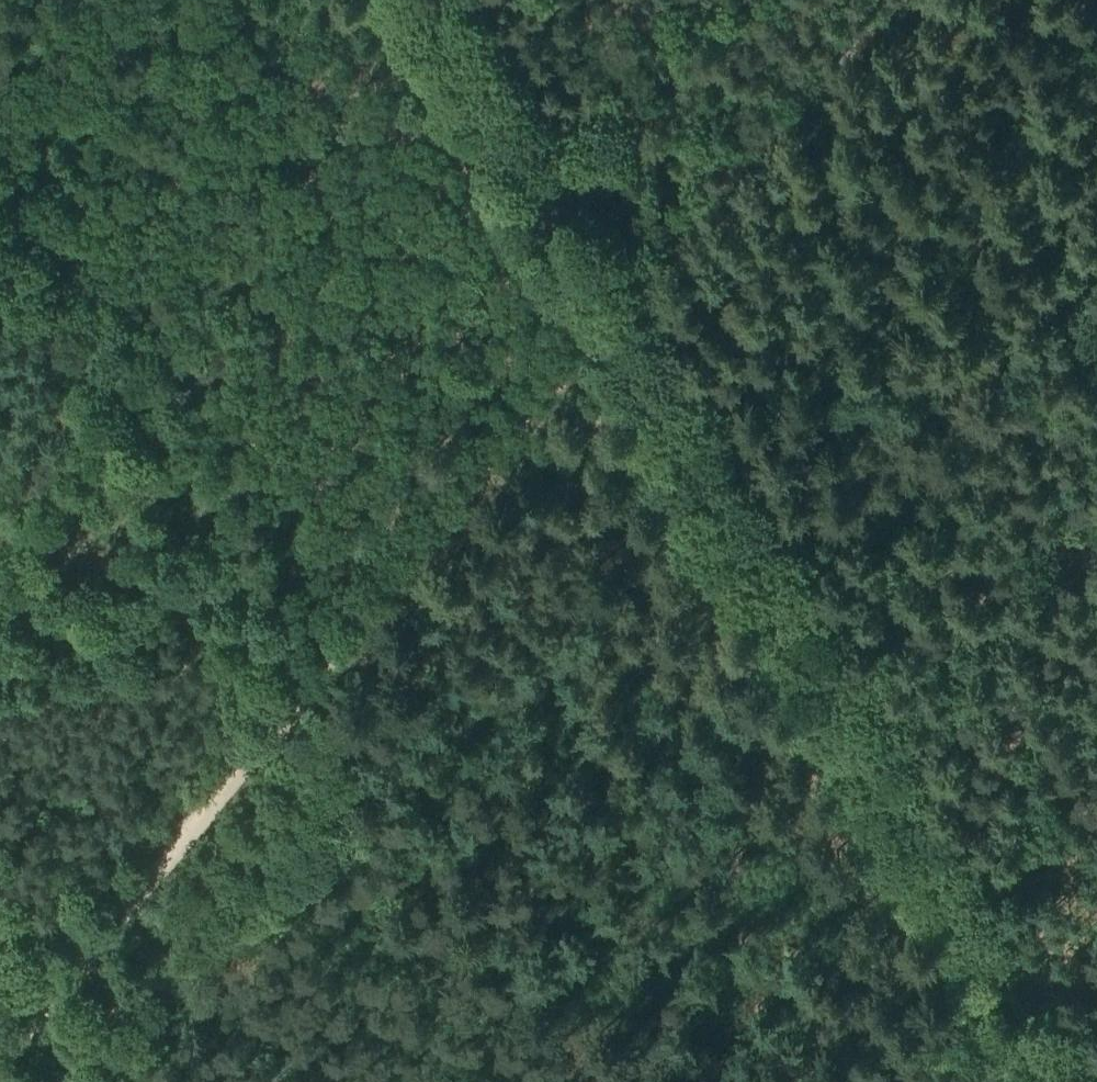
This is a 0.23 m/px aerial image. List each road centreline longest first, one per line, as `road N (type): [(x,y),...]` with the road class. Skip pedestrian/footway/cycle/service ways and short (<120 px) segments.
road 1 (track): [(616,321),(1078,1081)]
road 2 (track): [(0,1065),(328,666)]
road 3 (track): [(0,321),(277,724)]
road 4 (track): [(328,666),(616,321)]
road 5 (track): [(430,0),(616,321)]

